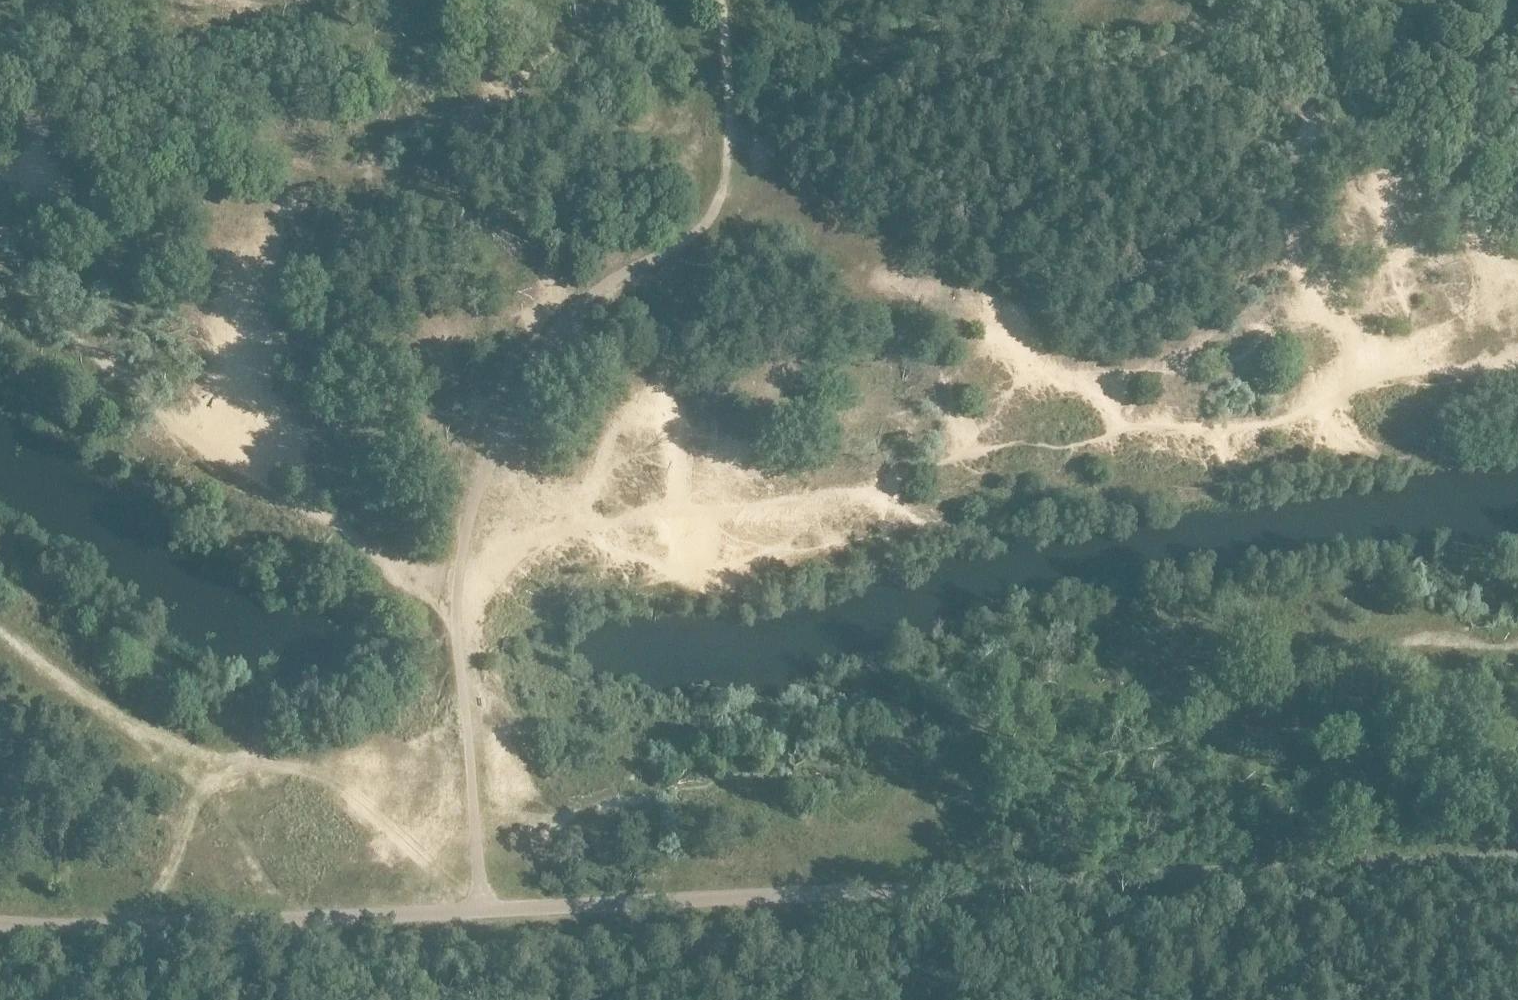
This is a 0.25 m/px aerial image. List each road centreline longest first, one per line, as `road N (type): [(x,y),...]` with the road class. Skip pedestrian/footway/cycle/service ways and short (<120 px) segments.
road 1 (track): [(478,909),(1517,859)]
road 2 (track): [(478,909),(457,607),(462,552),(488,465),(533,370),(580,308),(605,283),(667,253),(712,217),(732,148)]
road 3 (track): [(0,923),(76,928),(478,909)]

